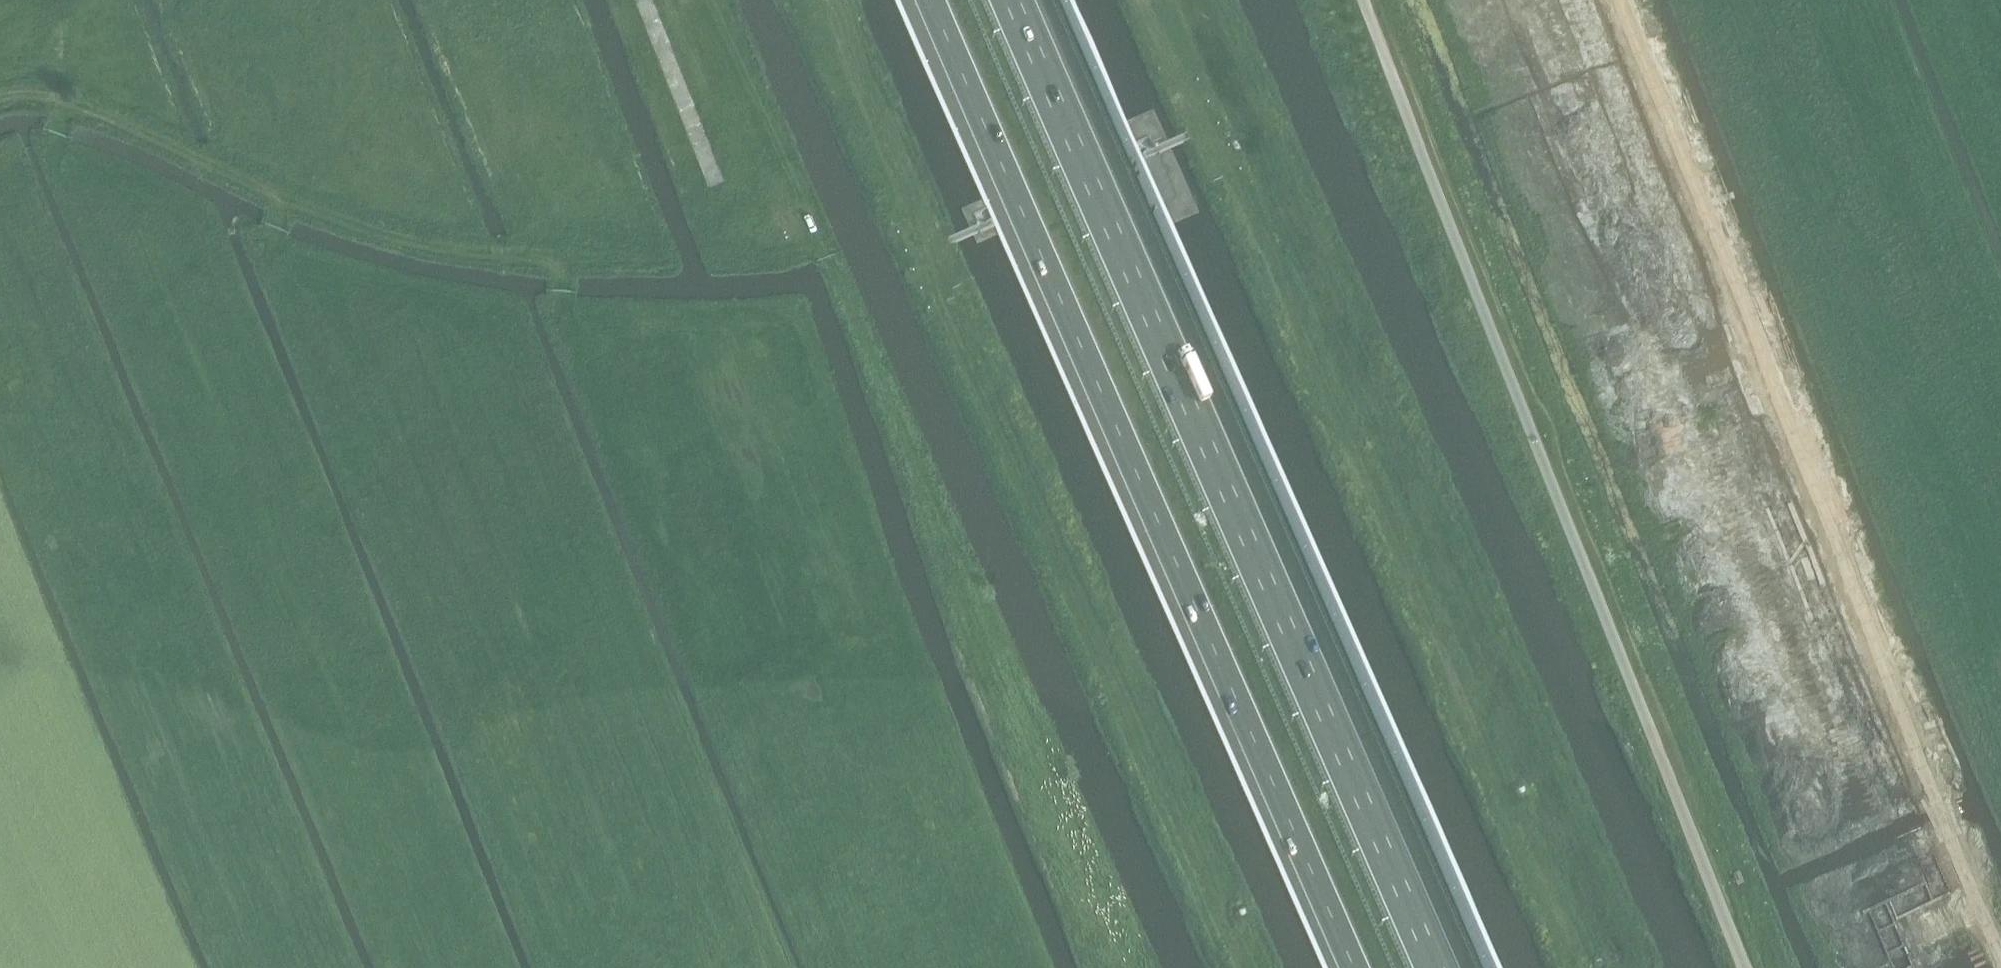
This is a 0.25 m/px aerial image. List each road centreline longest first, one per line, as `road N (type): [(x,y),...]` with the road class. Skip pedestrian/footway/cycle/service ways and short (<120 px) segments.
road 1 (track): [(1576,967),(1282,303),(1212,176),(1131,0)]
road 2 (motorway): [(1443,967),(1012,0)]
road 3 (motorway): [(927,0),(1357,967)]
road 4 (track): [(833,0),(932,255),(941,301),(1235,967)]
road 5 (track): [(557,259),(465,254),(281,198),(267,240)]
road 6 (track): [(281,198),(71,101),(56,139)]

